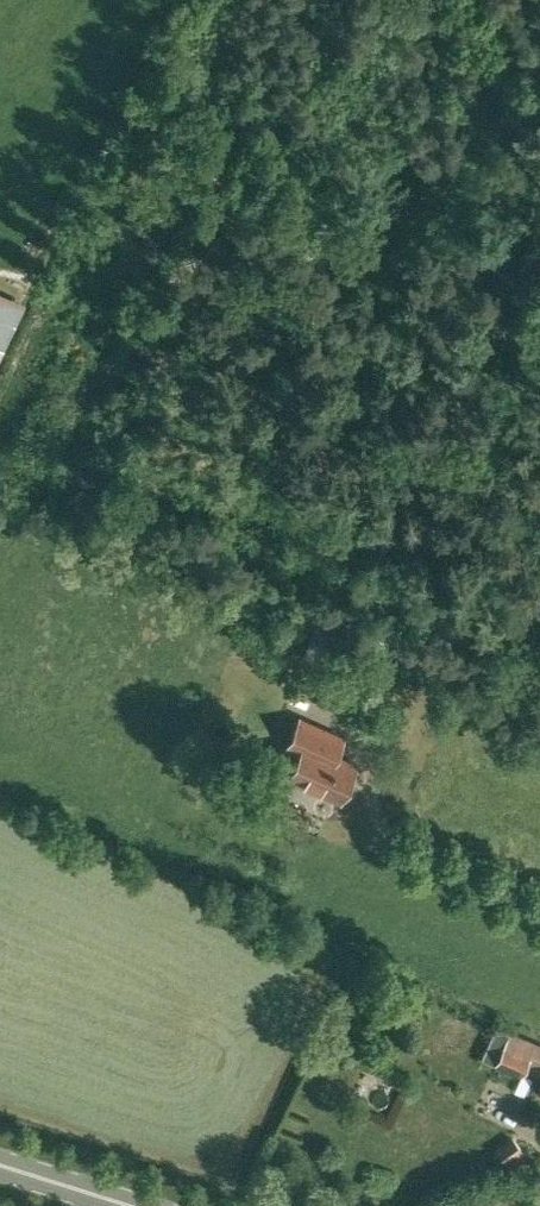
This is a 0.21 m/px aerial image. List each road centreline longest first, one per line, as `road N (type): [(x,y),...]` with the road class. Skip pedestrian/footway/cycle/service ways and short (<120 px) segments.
road 1 (secondary): [(133,1205),(0,1164)]

